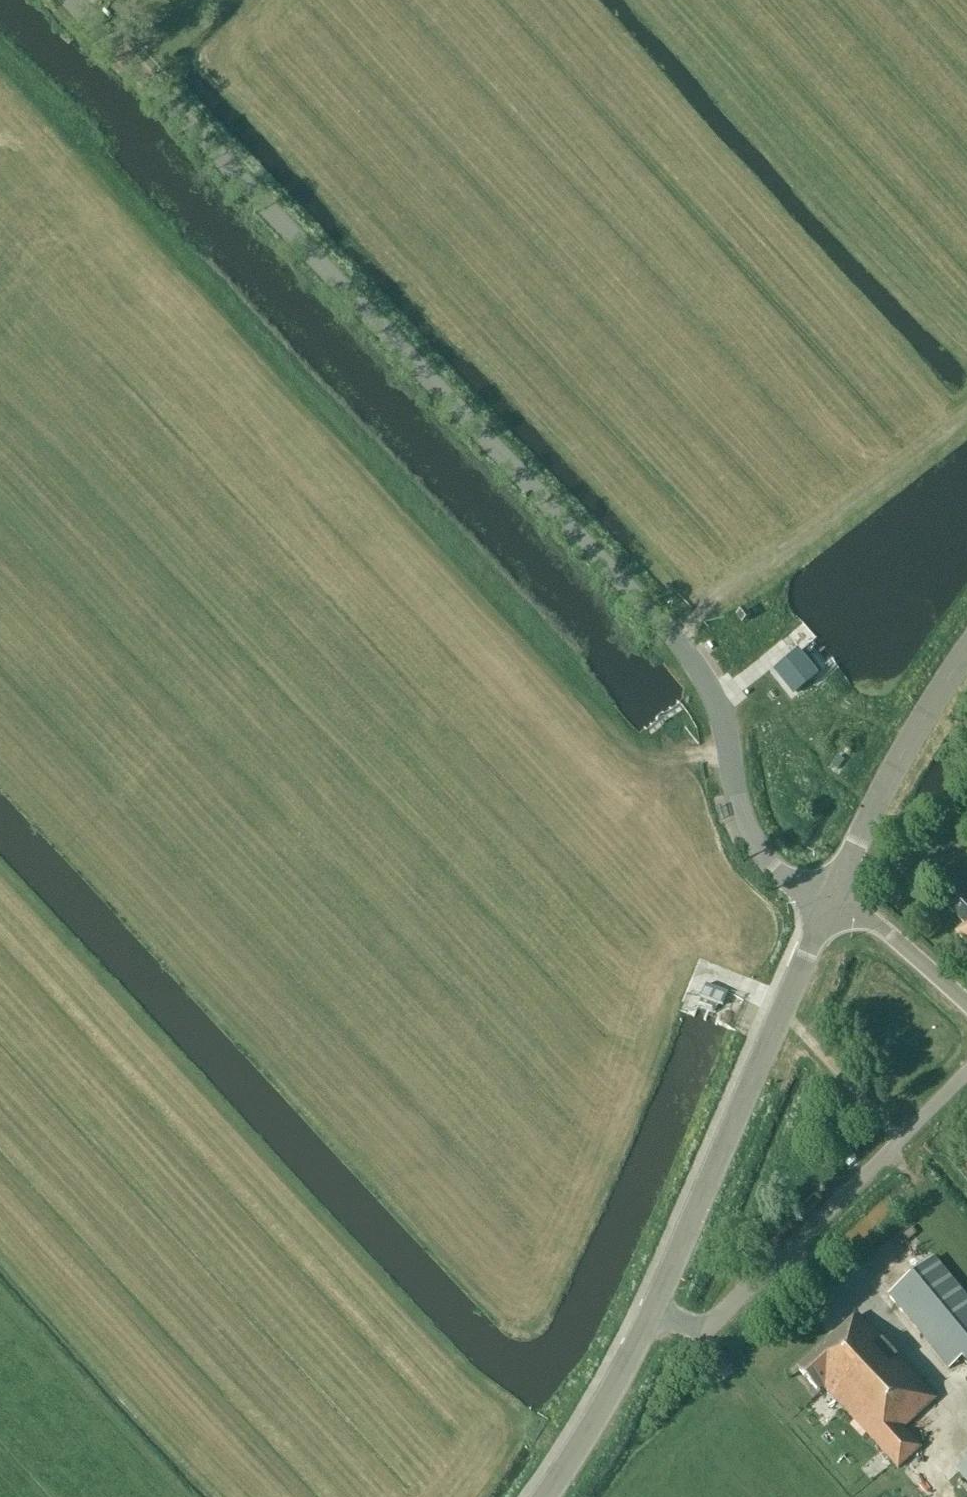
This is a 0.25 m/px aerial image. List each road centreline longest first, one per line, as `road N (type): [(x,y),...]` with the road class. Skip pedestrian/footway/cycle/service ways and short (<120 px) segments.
road 1 (unclassified): [(831,903),(772,860),(753,834),(712,683),(682,639),(216,159),(73,0)]
road 2 (tertiary): [(543,1496),(652,1313),(831,903)]
road 3 (tertiary): [(831,903),(899,766),(966,658)]
road 4 (unclassified): [(966,1003),(880,926),(831,903)]

